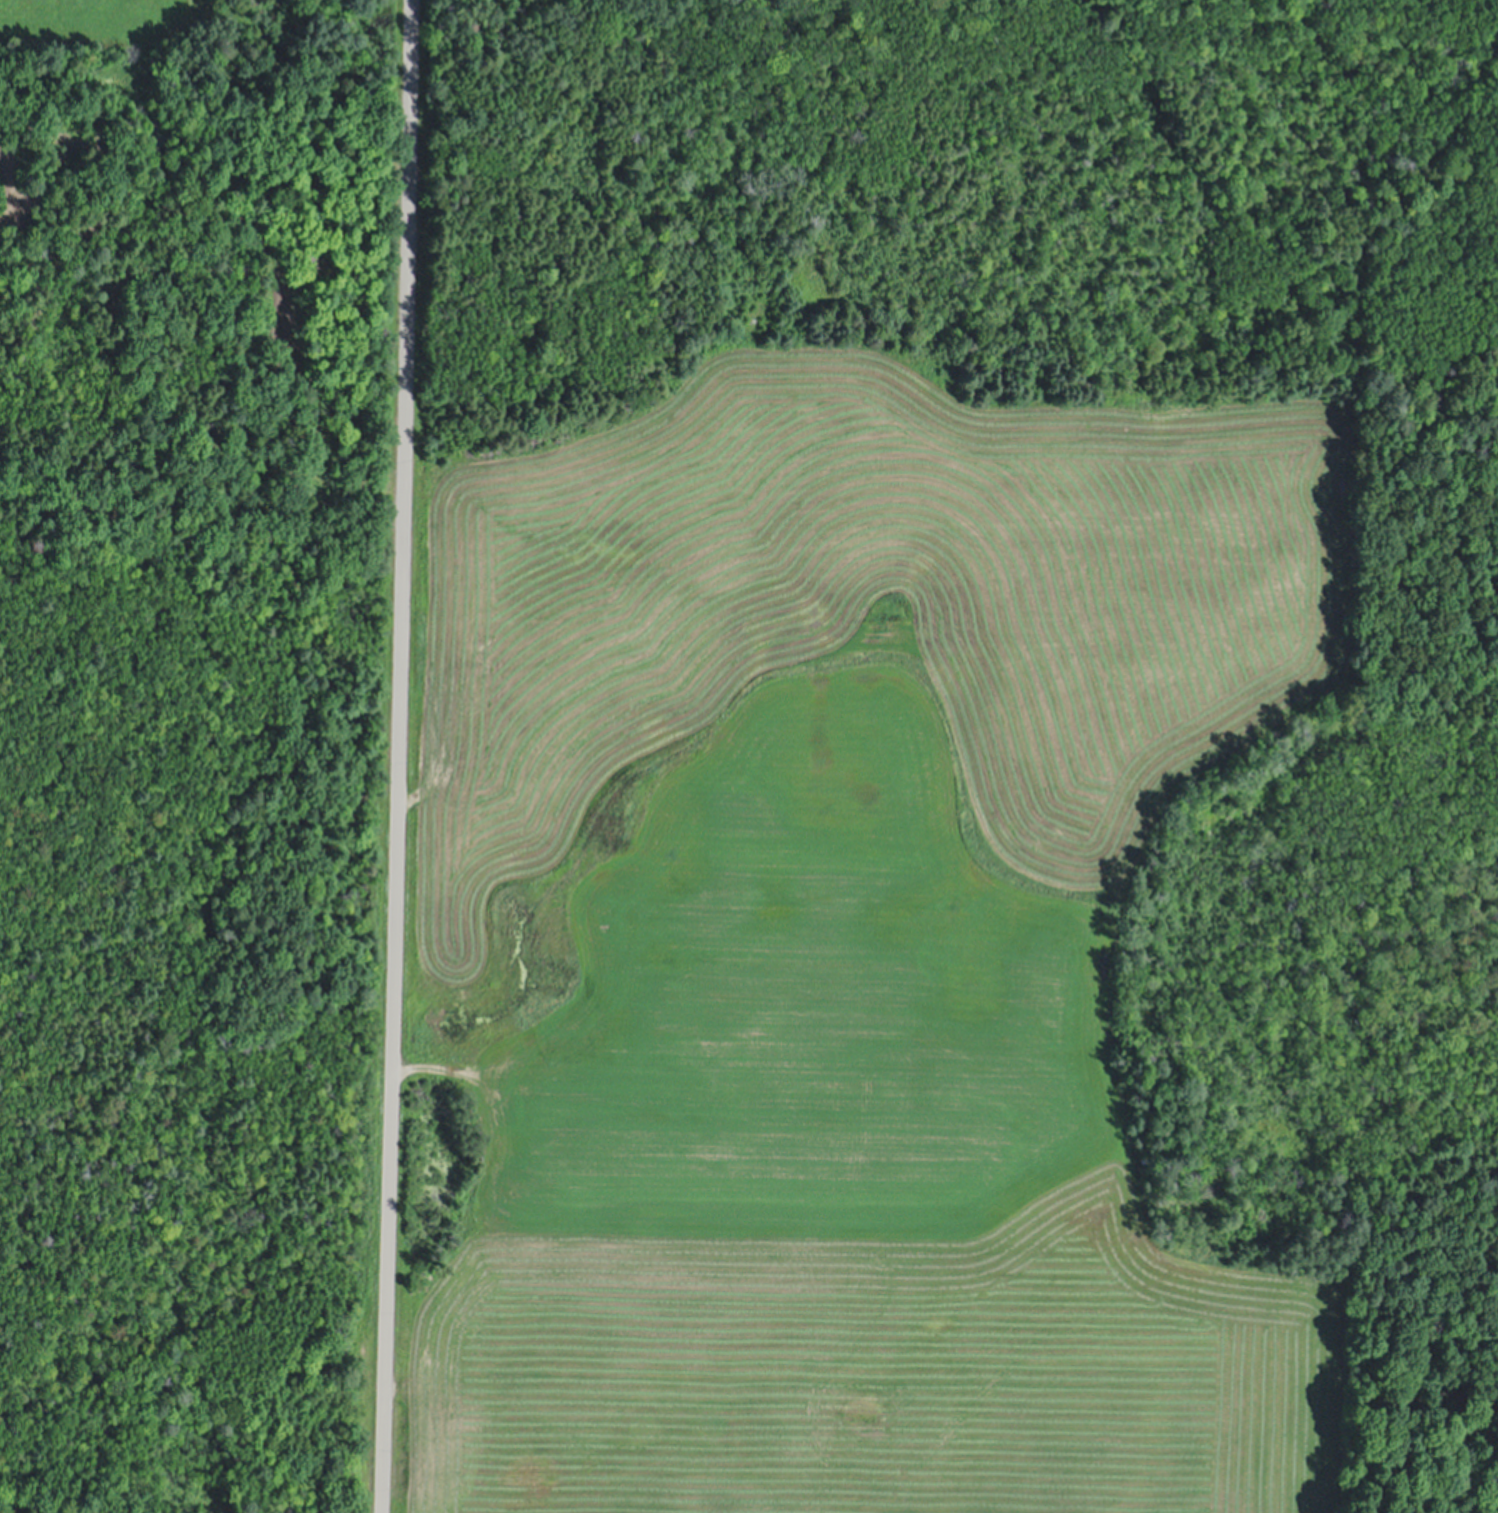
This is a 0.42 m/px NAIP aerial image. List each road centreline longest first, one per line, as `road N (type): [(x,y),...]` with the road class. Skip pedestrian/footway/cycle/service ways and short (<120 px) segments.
road 1 (residential): [(383,1512),(410,0)]

